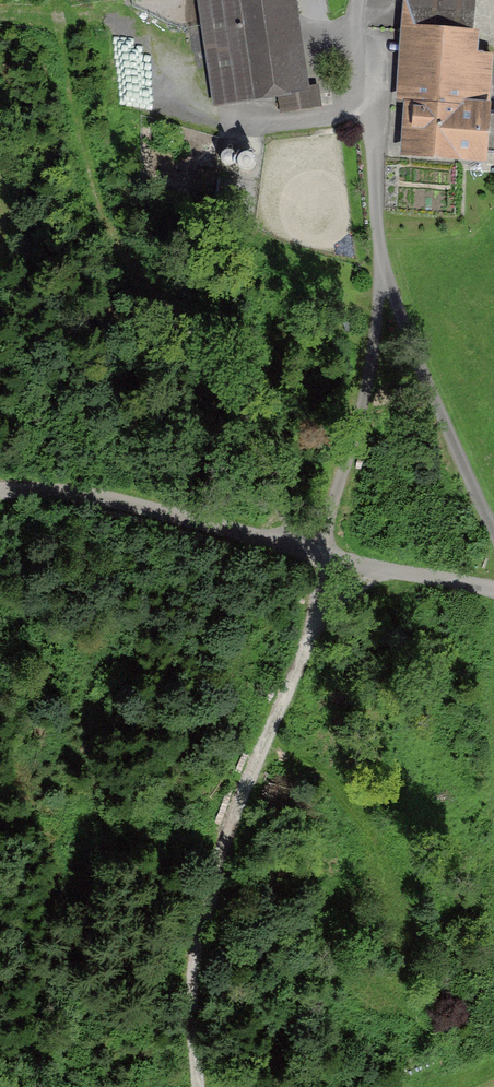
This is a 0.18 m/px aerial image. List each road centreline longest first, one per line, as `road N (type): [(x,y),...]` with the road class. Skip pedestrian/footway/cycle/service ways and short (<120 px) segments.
road 1 (track): [(383,266),(311,627),(218,851),(191,975),(199,1086)]
road 2 (unclassified): [(368,0),(383,266),(493,520)]
road 3 (unclassified): [(493,586),(82,494),(0,491)]

